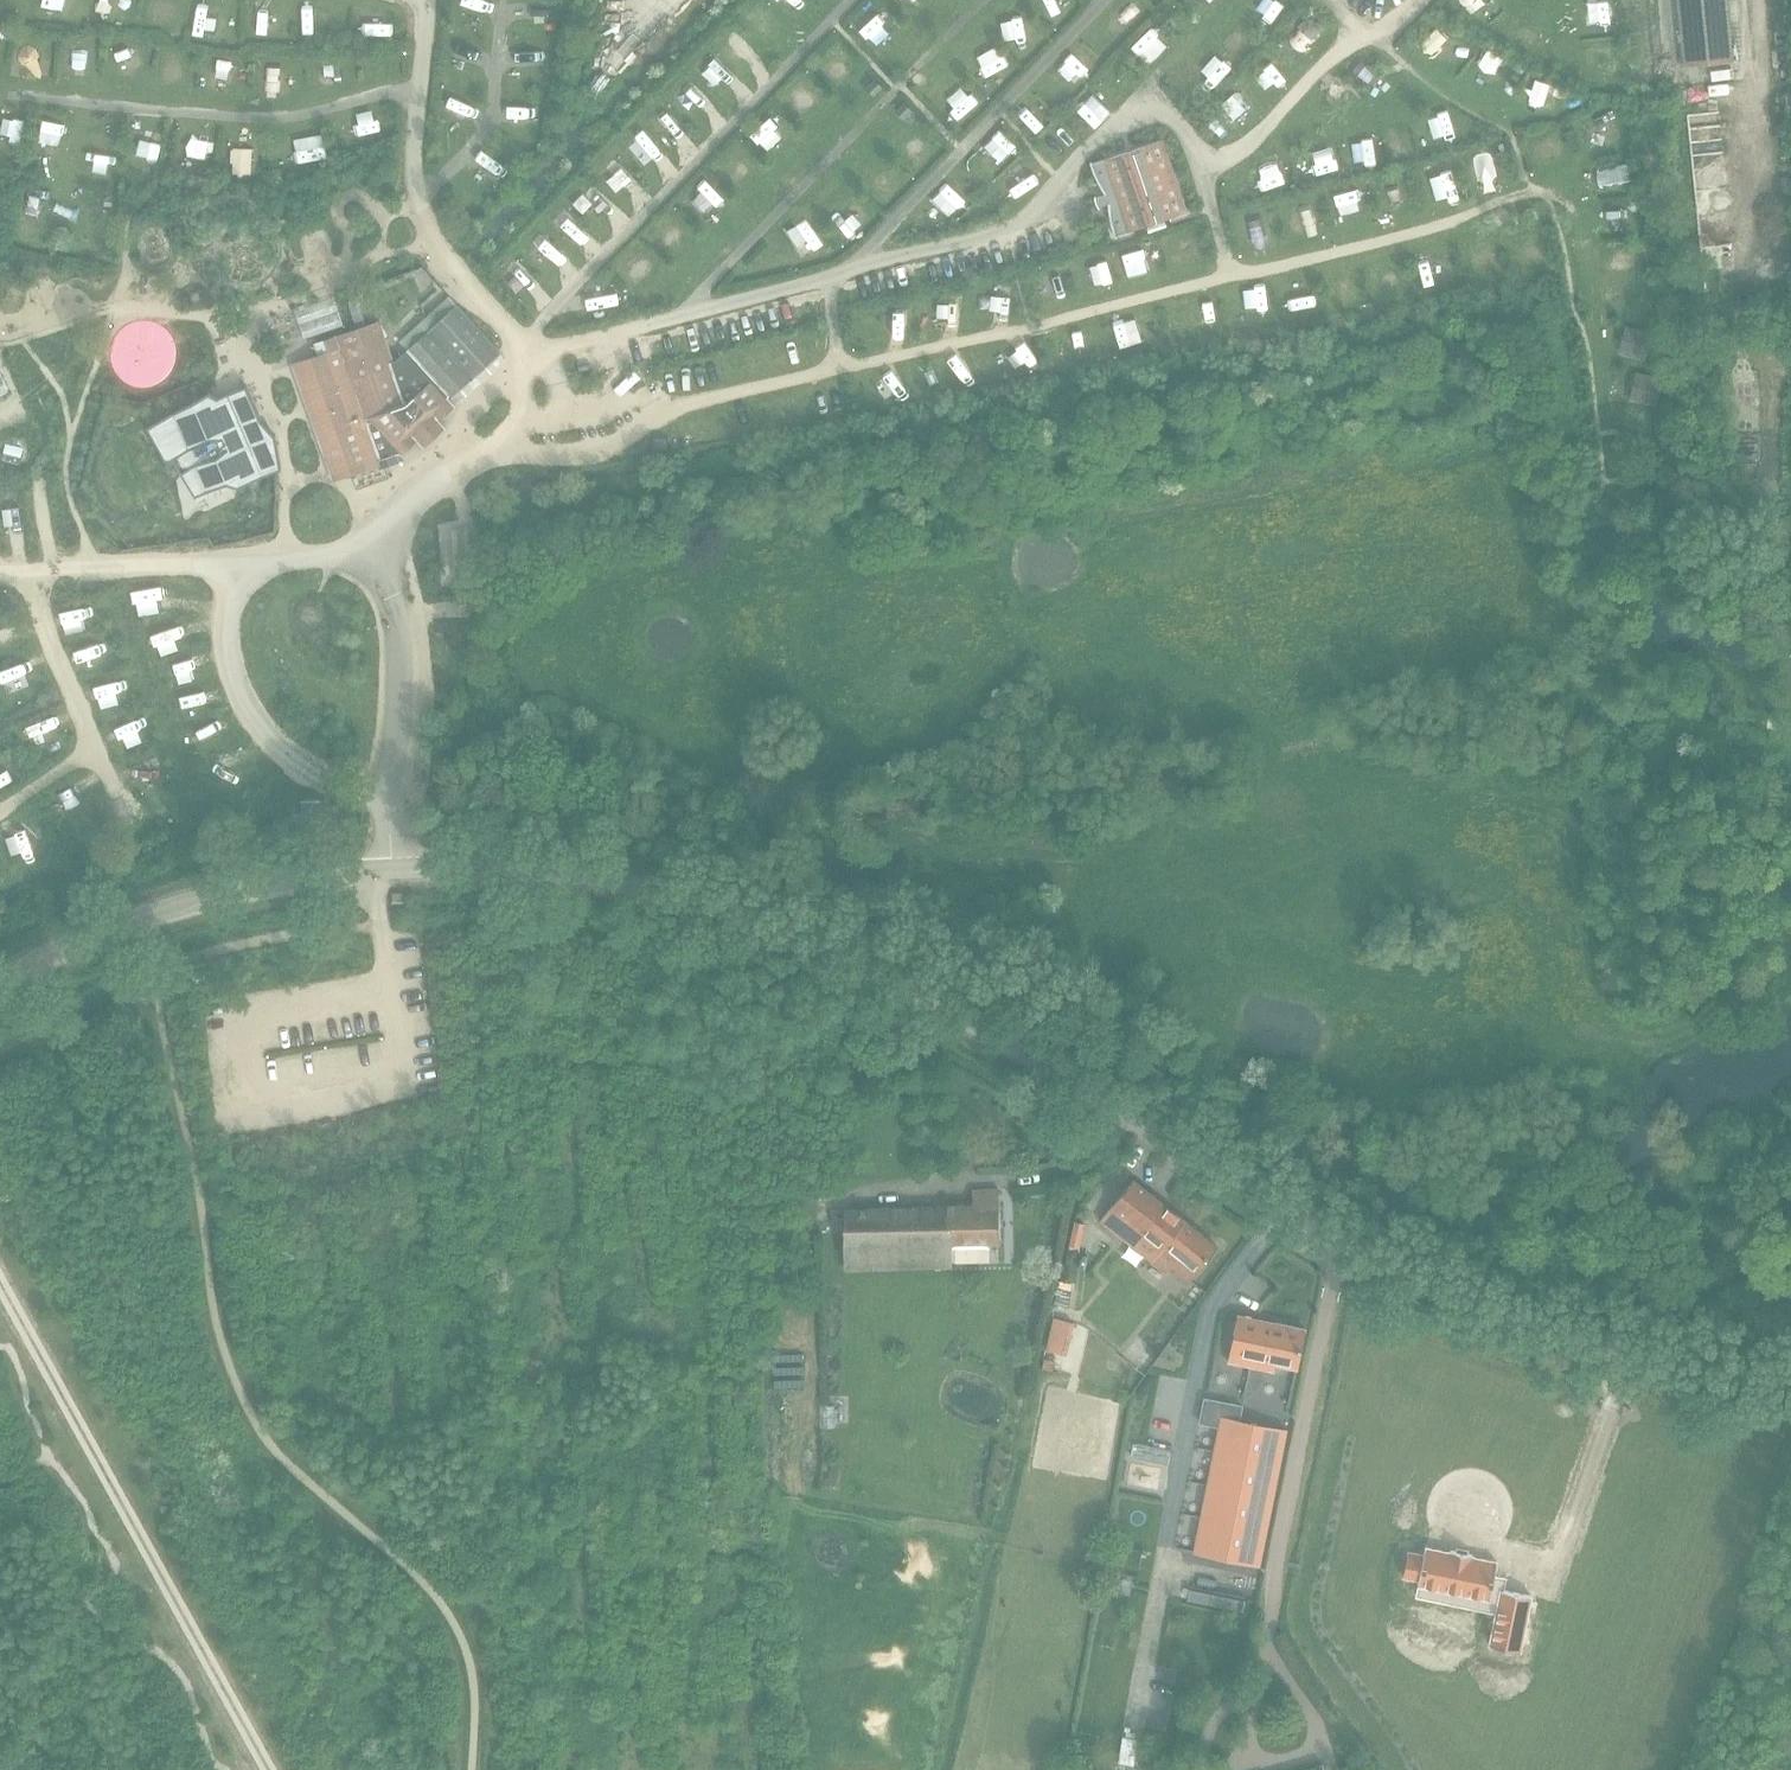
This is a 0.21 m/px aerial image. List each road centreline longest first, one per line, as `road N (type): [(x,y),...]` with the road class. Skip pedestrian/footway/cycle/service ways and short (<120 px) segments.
road 1 (tertiary): [(0,979),(114,926),(295,879),(464,865),(654,887),(739,910),(882,967),(1339,1245)]
road 2 (tertiary): [(1339,1245),(1481,1317),(1623,1352),(1790,1375)]
road 3 (residential): [(1264,1629),(1339,1245)]

